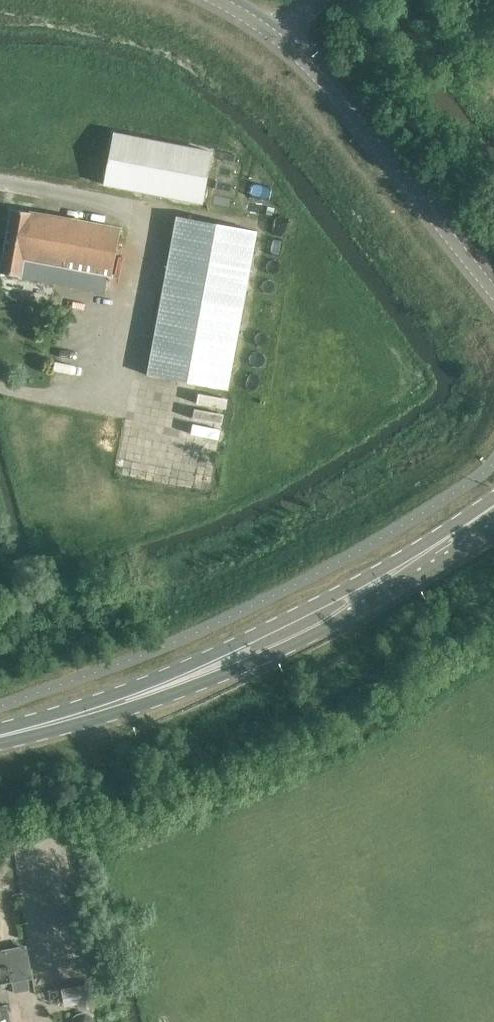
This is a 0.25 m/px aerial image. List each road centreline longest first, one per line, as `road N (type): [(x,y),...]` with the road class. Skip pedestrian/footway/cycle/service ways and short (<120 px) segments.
road 1 (secondary): [(0,735),(185,685),(395,583),(493,513)]
road 2 (tertiary): [(493,299),(299,65),(206,0)]

